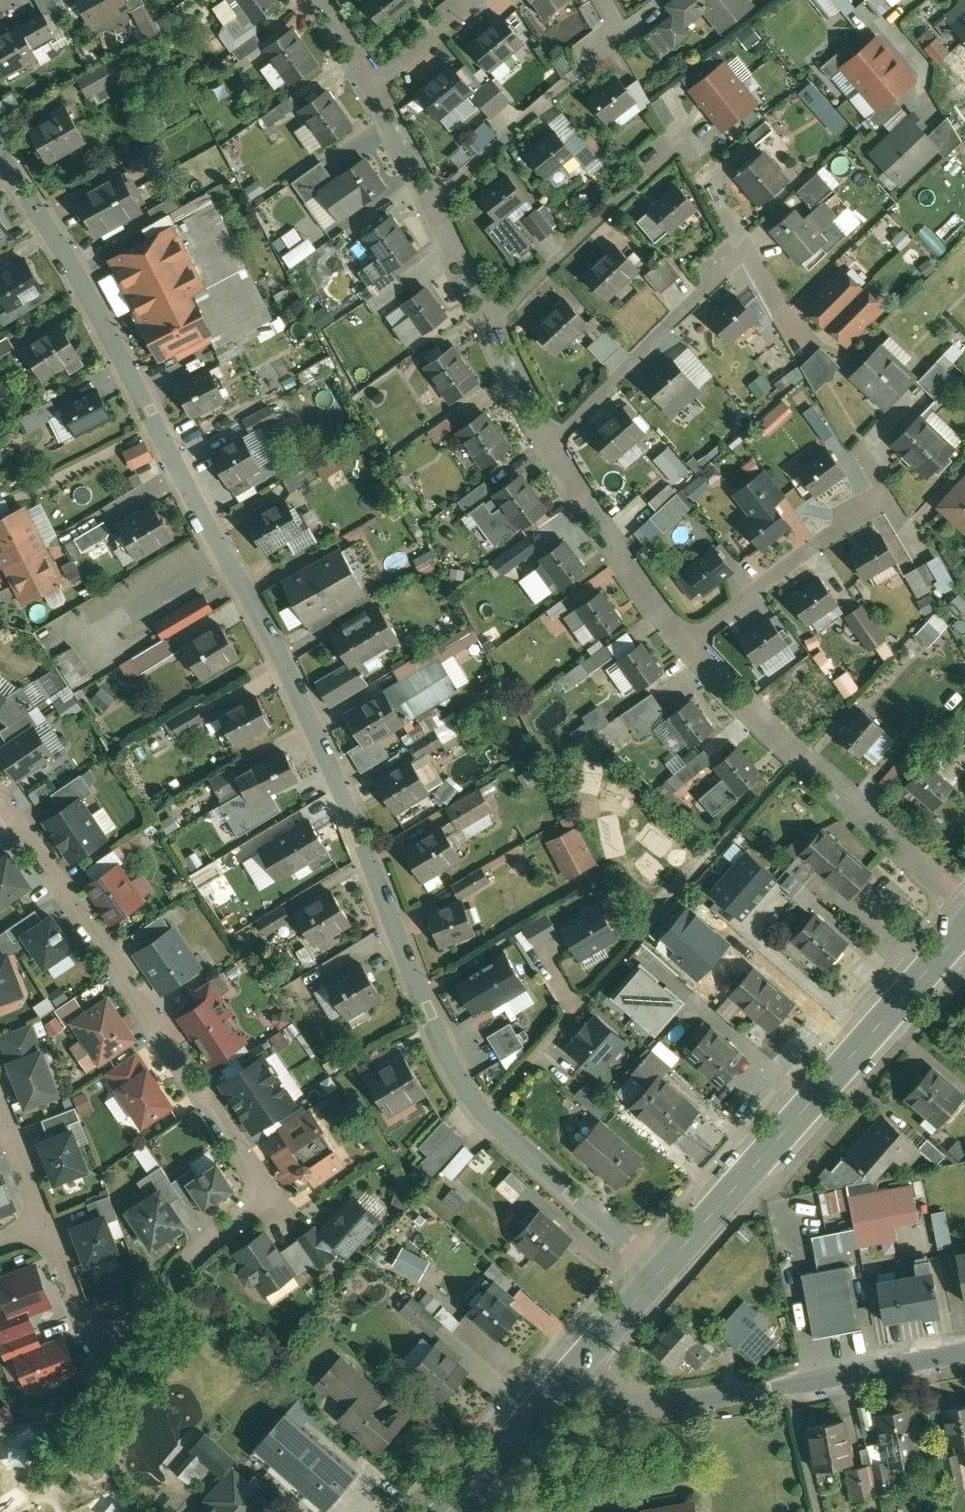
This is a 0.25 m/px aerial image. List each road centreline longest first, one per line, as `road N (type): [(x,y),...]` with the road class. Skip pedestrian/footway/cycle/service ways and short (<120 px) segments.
road 1 (residential): [(660,1270),(496,1129),(465,1091),(412,987),(299,689),(61,252),(0,157)]
road 2 (residential): [(44,1225),(83,1315),(95,1334),(108,1336),(126,1330),(261,1191),(256,1170),(0,795)]
road 3 (secondary): [(964,928),(660,1270)]
road 4 (residential): [(964,1353),(674,1403),(622,1392),(582,1362)]
road 5 (residential): [(689,643),(823,779),(964,906)]
road 6 (residential): [(431,205),(623,32),(604,0)]
road 7 (residential): [(550,449),(745,250)]
road 8 (residential): [(689,643),(879,493)]
road 9 (residential): [(492,324),(665,157)]
road 10 (residential): [(550,449),(689,643)]
road 11 (secondary): [(582,1362),(450,1511)]
road 12 (residential): [(492,324),(550,449)]
road 13 (residential): [(372,86),(475,0)]
road 14 (residential): [(431,205),(492,324)]
road 15 (residential): [(372,86),(431,205)]
road 16 (residential): [(0,1107),(44,1225)]
road 17 (secondary): [(660,1270),(582,1362)]

